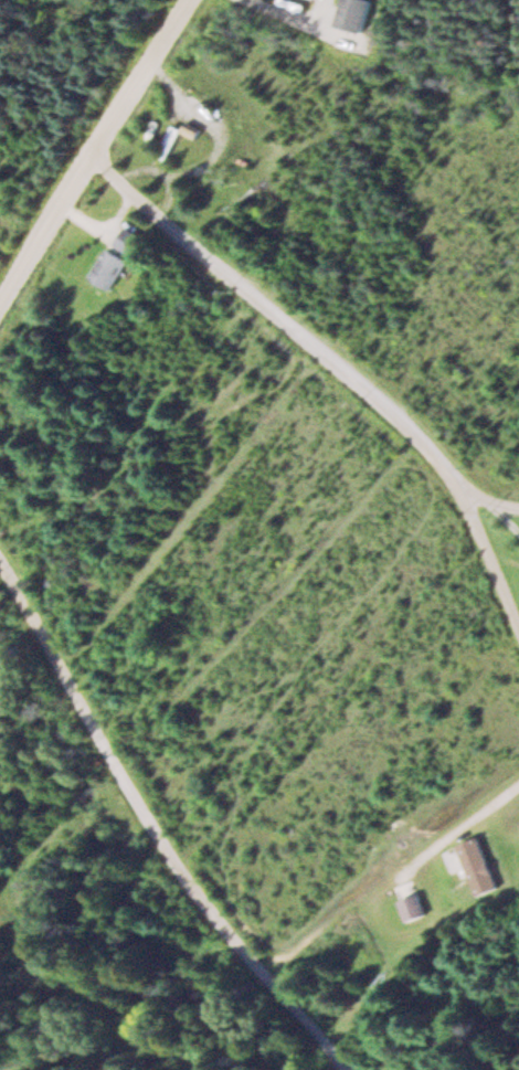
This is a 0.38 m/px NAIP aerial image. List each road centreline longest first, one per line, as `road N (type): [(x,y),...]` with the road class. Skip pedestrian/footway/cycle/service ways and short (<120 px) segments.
road 1 (residential): [(518,622),(463,489),(411,426),(89,155)]
road 2 (residential): [(349,1069),(194,887),(0,578)]
road 3 (residential): [(0,296),(184,0)]
road 4 (track): [(0,877),(47,837),(145,811)]

